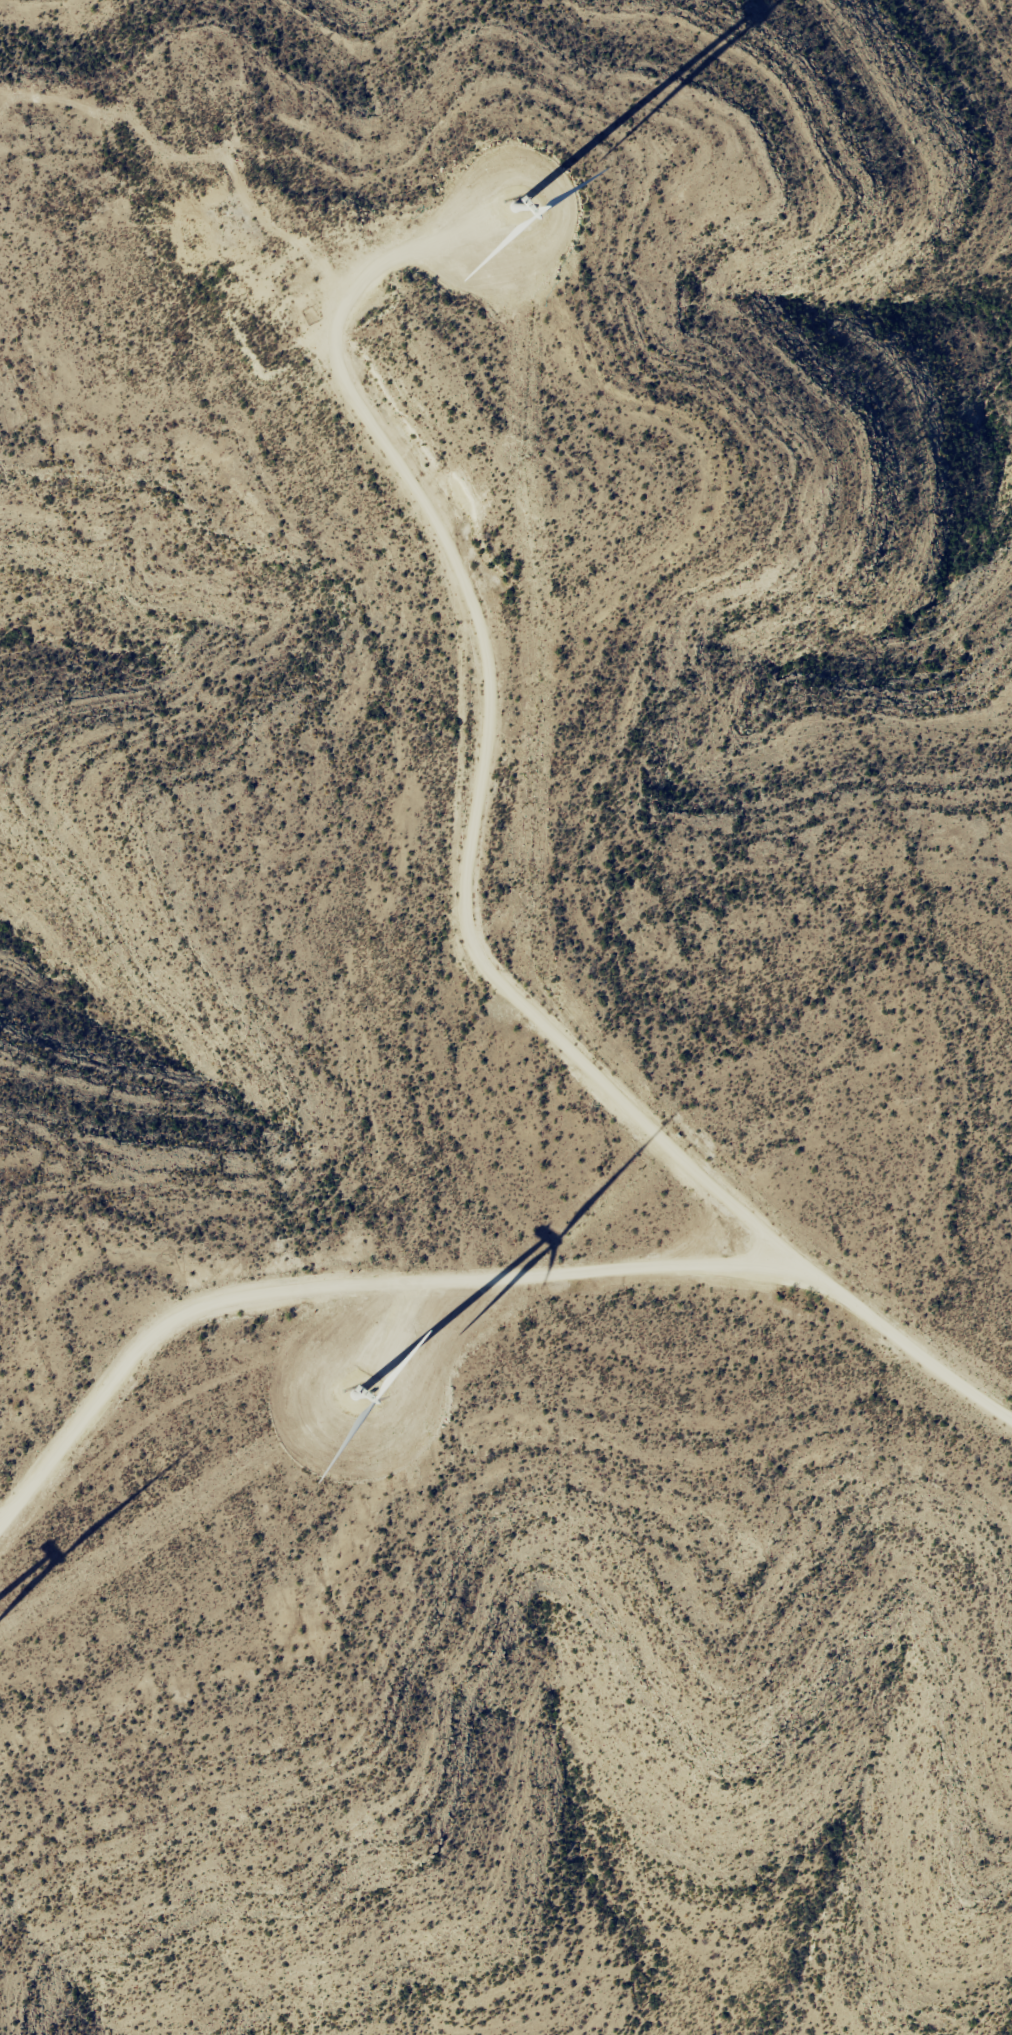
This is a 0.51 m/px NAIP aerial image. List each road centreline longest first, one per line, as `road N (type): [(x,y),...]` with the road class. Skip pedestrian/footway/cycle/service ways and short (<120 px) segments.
road 1 (track): [(335,366),(424,495),(458,584),(493,957),(552,1031),(928,1355),(1011,1406)]

